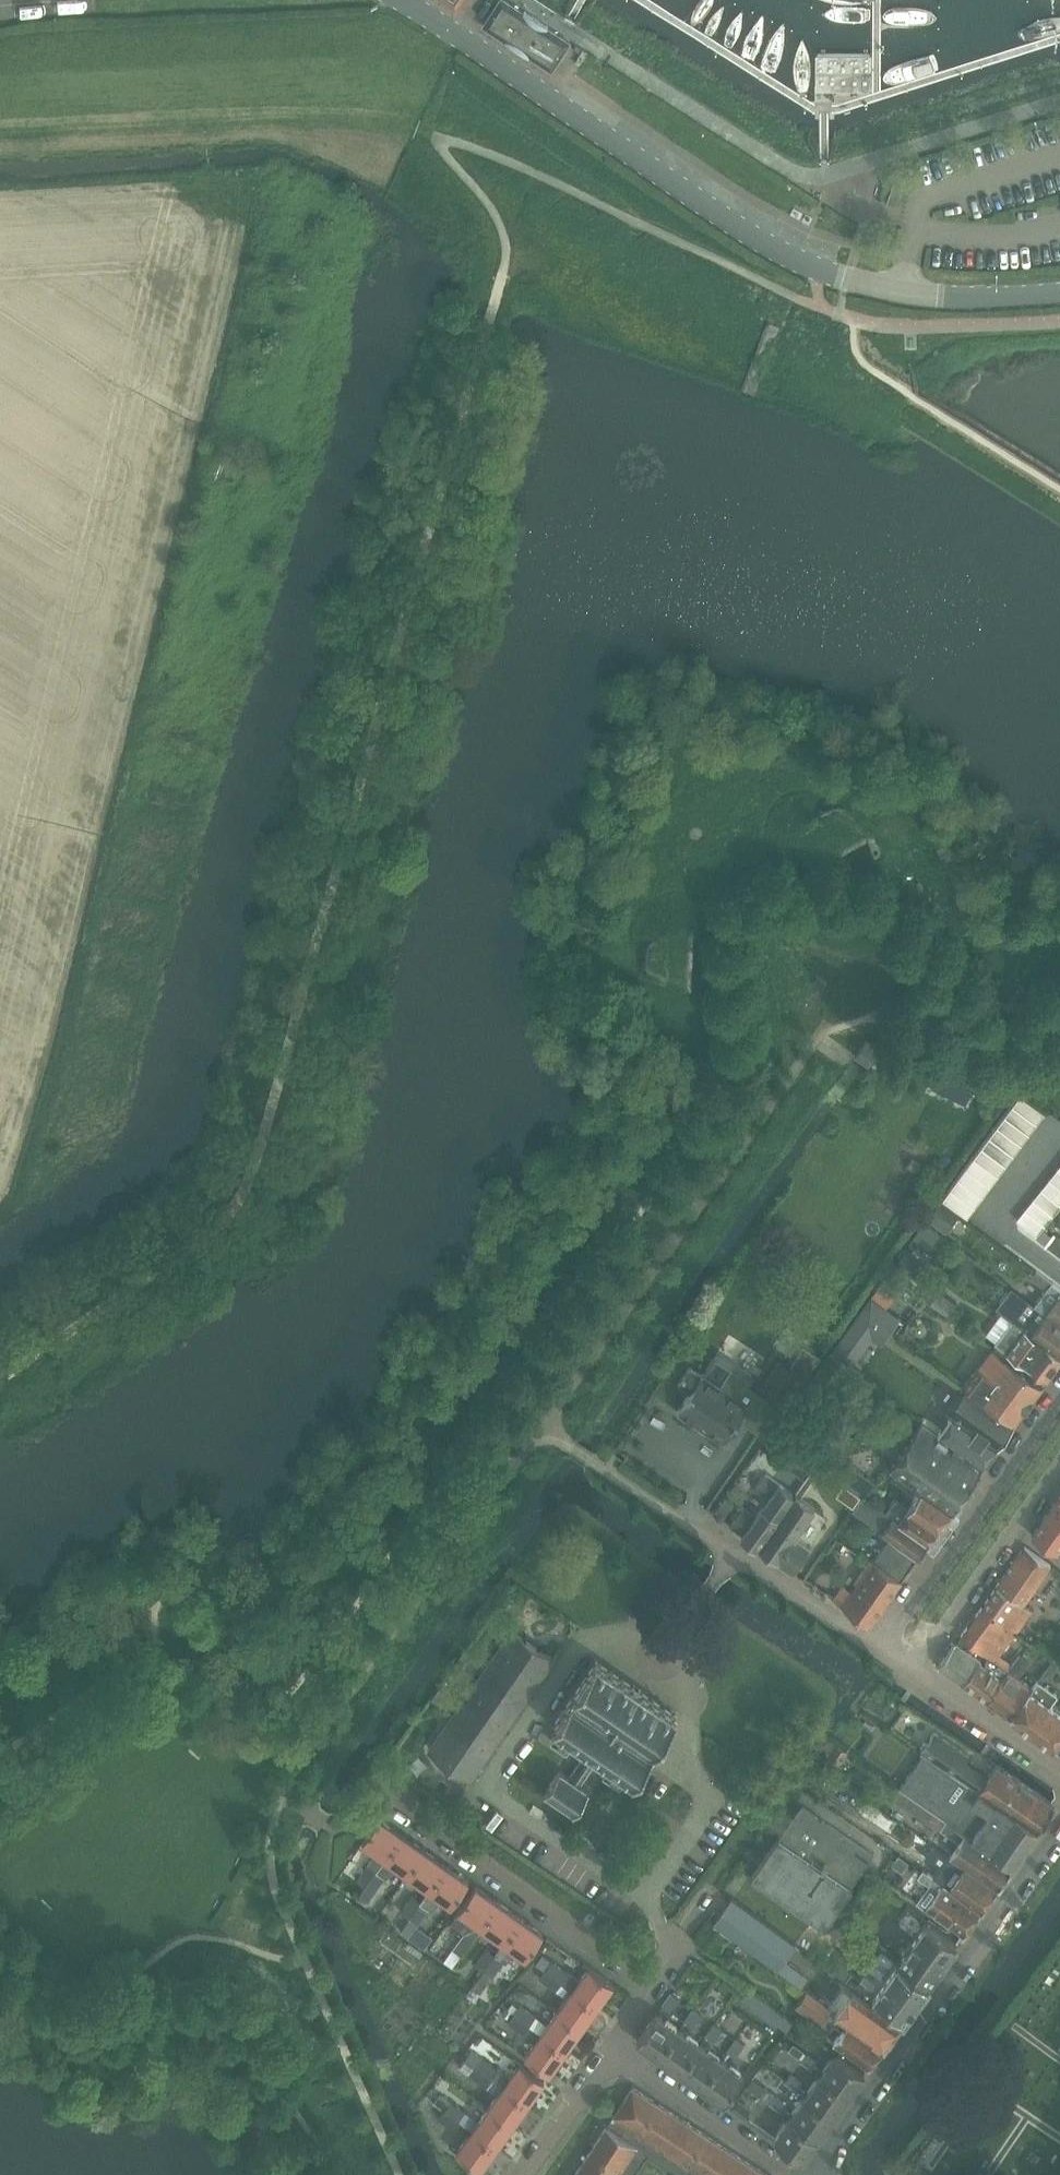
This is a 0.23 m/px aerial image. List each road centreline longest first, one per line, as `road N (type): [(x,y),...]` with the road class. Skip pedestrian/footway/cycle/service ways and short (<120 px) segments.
road 1 (tertiary): [(1059,294),(904,294),(817,268),(757,238),(399,0)]
road 2 (residential): [(811,2174),(1059,1828)]
road 3 (residential): [(611,2051),(654,1985),(390,1796)]
road 4 (residential): [(877,1650),(567,1444)]
road 5 (track): [(90,137),(360,123),(438,141)]
road 6 (residential): [(1059,1394),(877,1650)]
road 7 (residential): [(912,1672),(1059,1467)]
road 8 (residential): [(795,2174),(611,2051)]
road 9 (residential): [(1059,1774),(912,1672)]
road 10 (residential): [(523,2174),(611,2051)]

